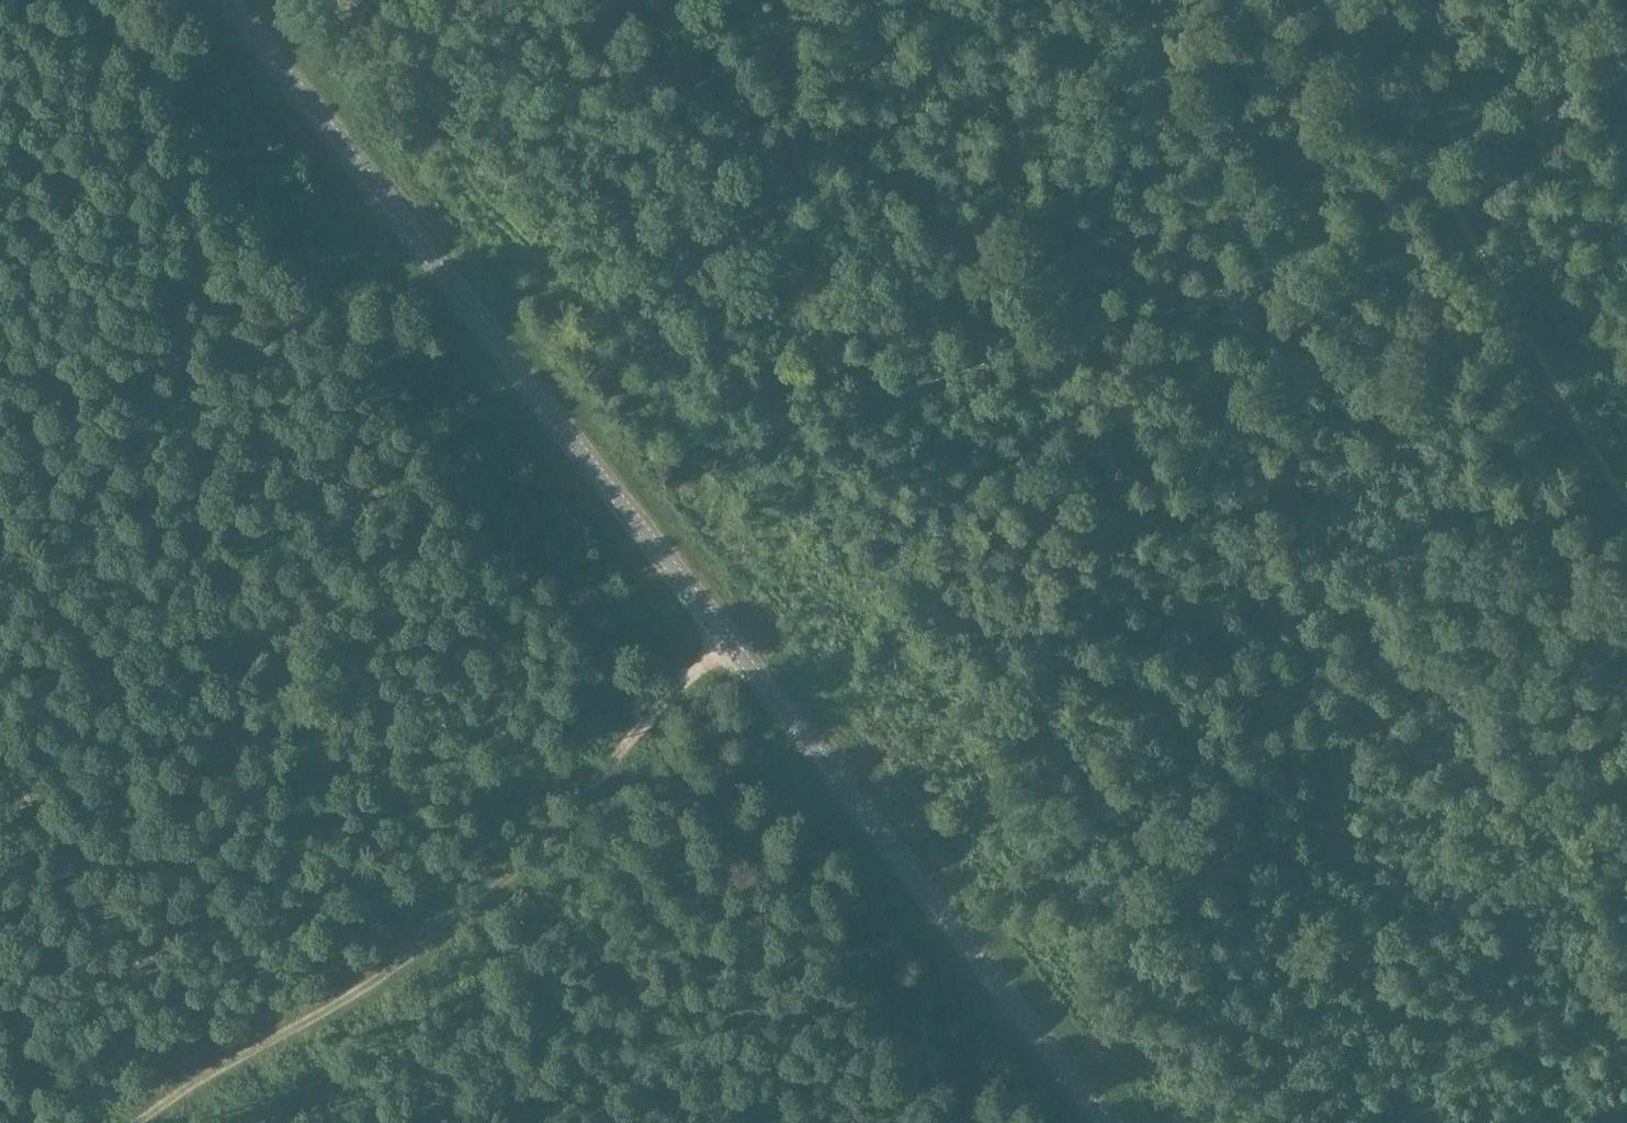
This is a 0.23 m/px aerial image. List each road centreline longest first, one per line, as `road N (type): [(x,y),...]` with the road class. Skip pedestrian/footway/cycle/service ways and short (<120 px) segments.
road 1 (tertiary): [(1100,1122),(226,0)]
road 2 (track): [(131,1122),(389,970),(469,912),(541,847),(651,717),(732,646)]
road 3 (track): [(1319,0),(1427,166),(1626,512)]

